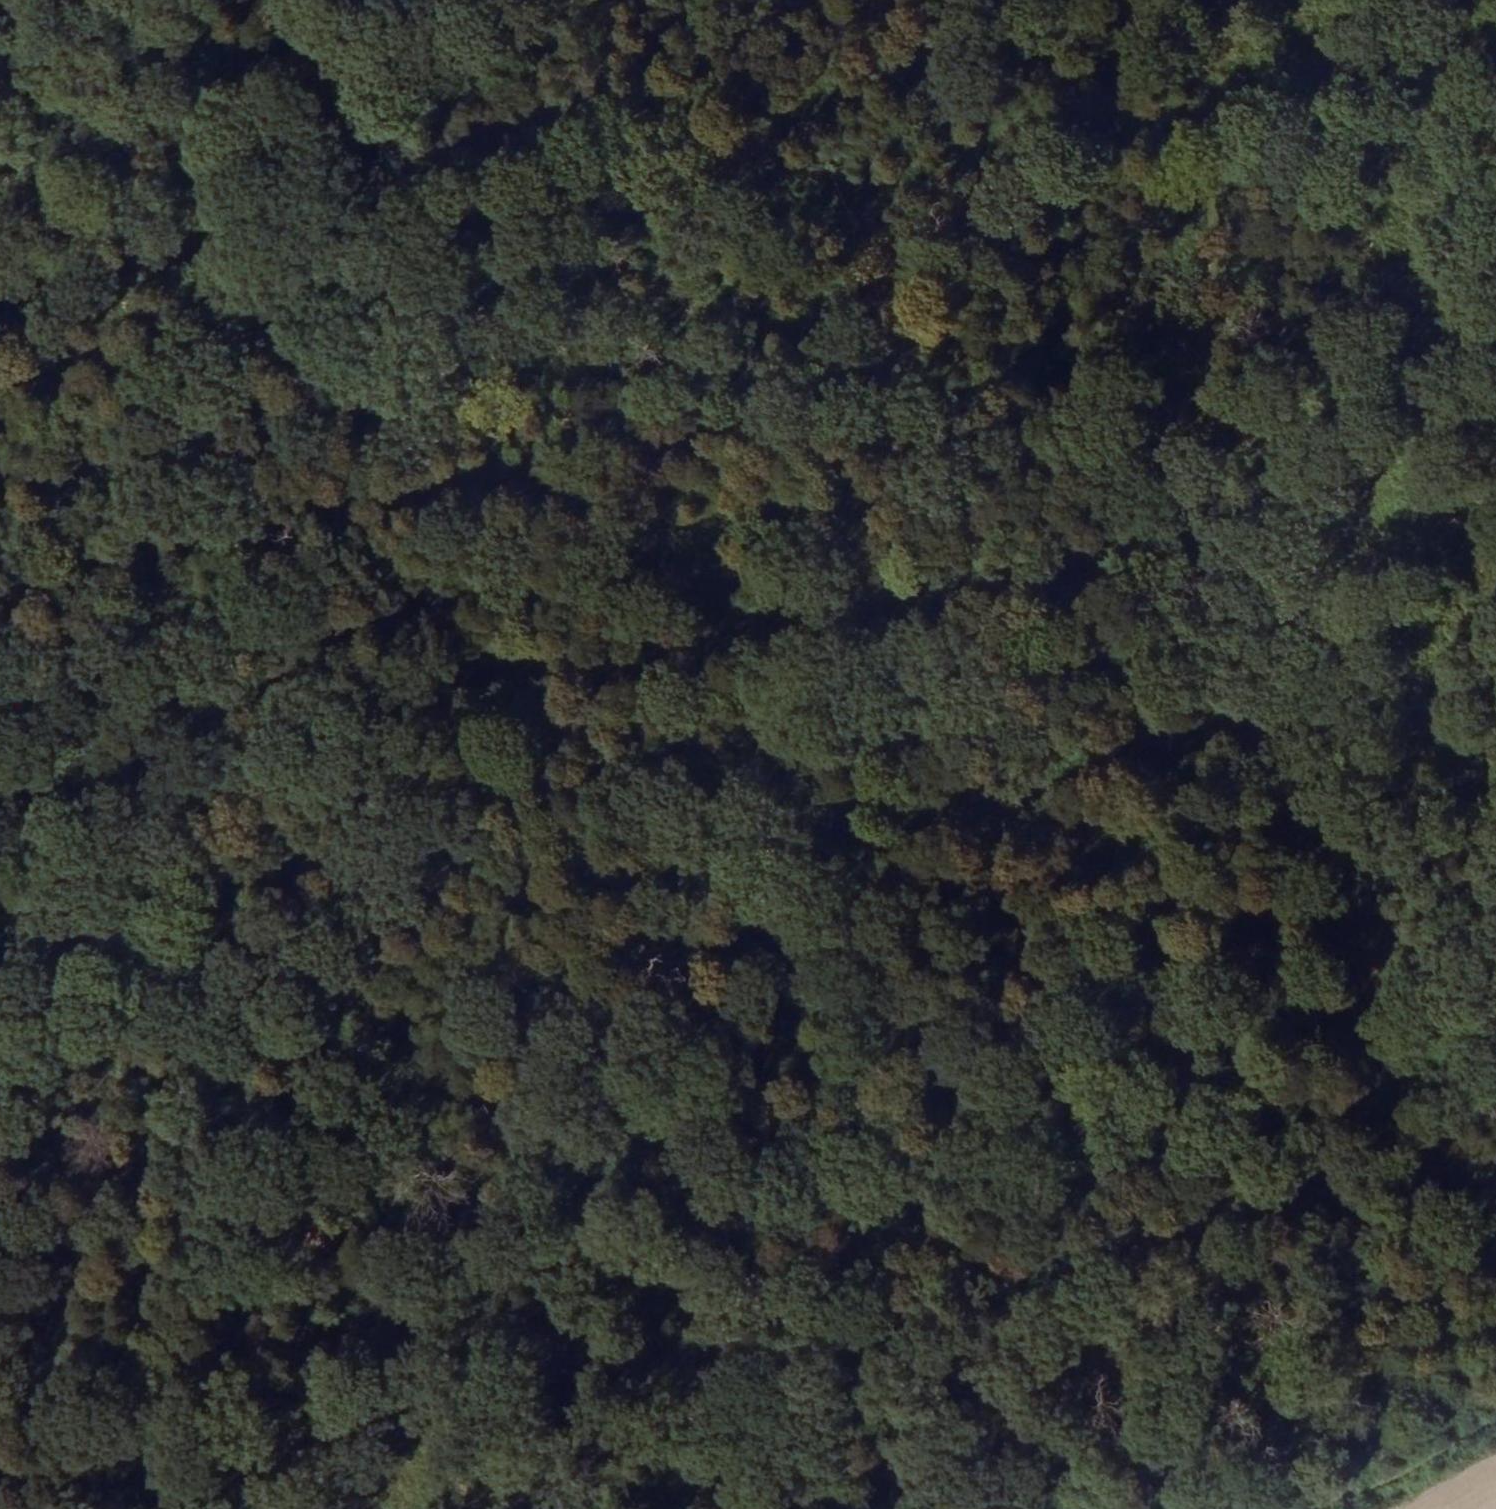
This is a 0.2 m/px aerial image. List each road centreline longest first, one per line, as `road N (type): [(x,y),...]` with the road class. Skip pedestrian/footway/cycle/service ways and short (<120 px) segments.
road 1 (track): [(967,1508),(354,1355),(198,1058),(0,918)]
road 2 (track): [(1495,1422),(1373,1490),(1299,1508)]

